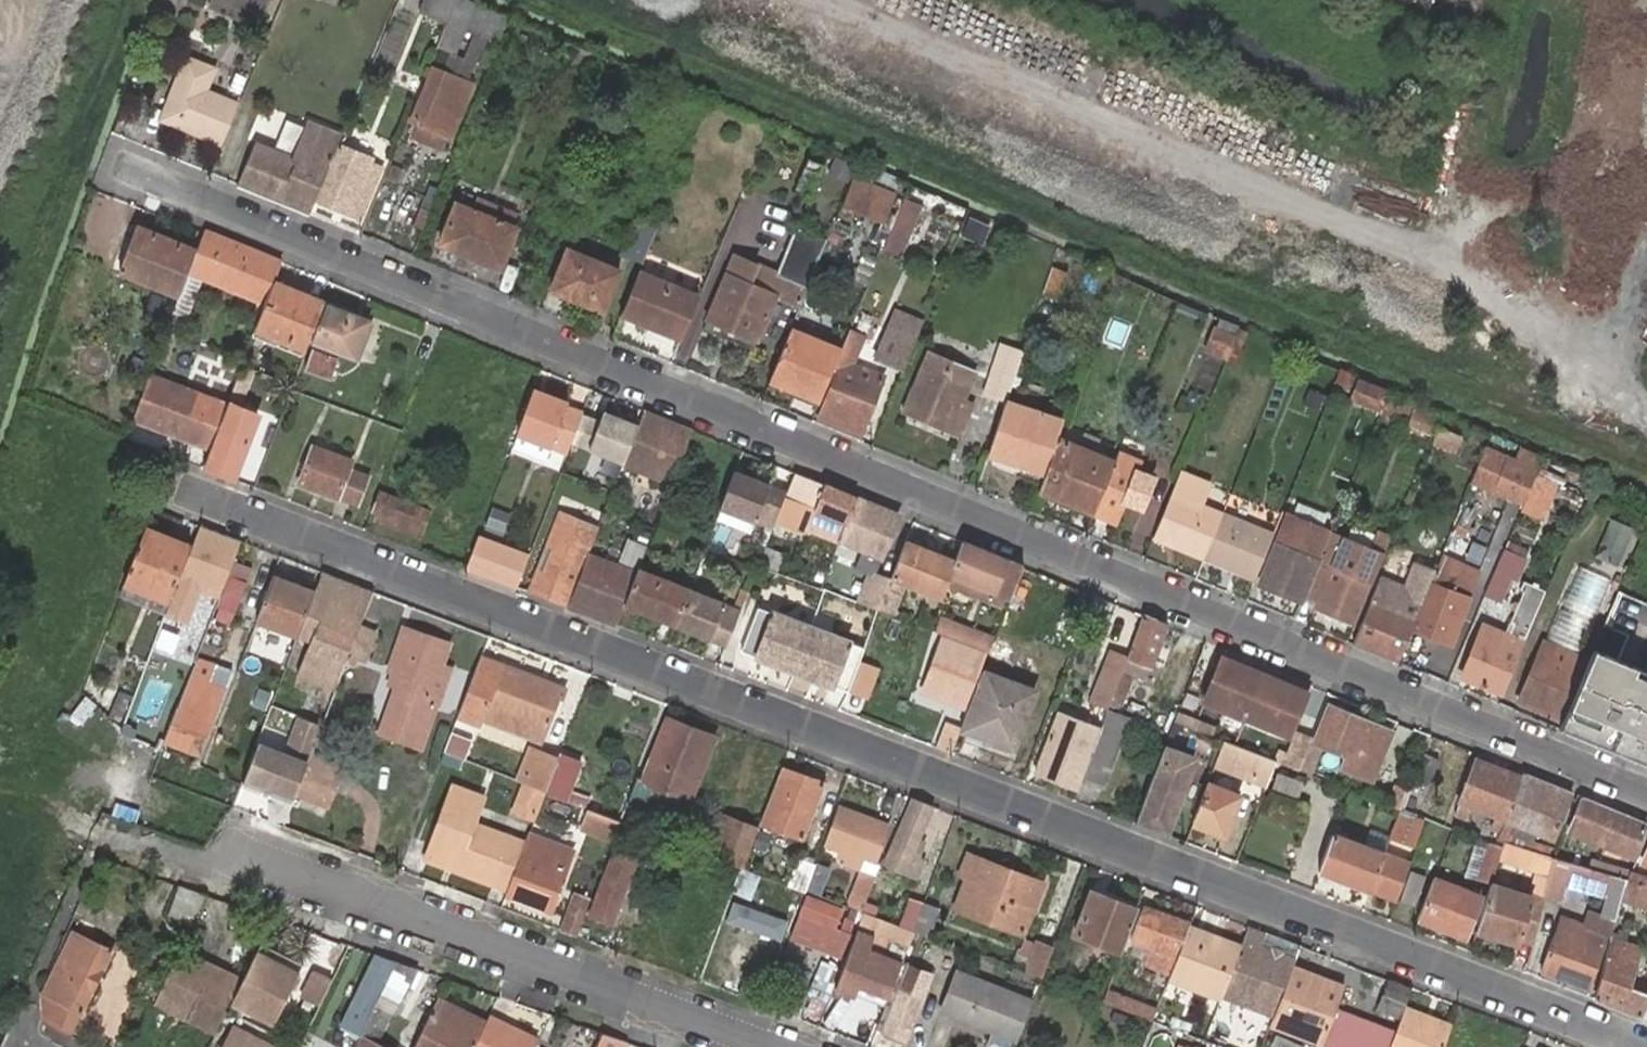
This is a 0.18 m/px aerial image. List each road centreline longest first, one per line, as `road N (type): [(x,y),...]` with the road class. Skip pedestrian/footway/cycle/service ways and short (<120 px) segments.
road 1 (residential): [(1646,789),(129,168)]
road 2 (residential): [(1646,1046),(198,495)]
road 3 (residential): [(775,1046),(228,853)]

